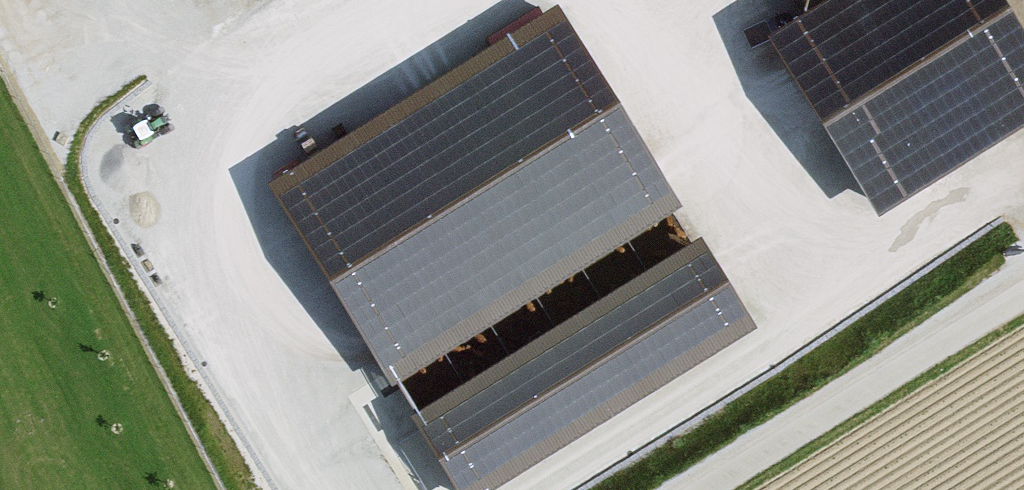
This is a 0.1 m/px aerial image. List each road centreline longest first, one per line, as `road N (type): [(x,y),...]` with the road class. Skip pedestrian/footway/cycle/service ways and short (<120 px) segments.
road 1 (track): [(352,489),(78,0)]
road 2 (track): [(656,0),(614,24),(810,307)]
road 3 (track): [(719,489),(1023,303)]
road 4 (track): [(509,489),(810,307)]
road 5 (track): [(403,0),(154,144)]

